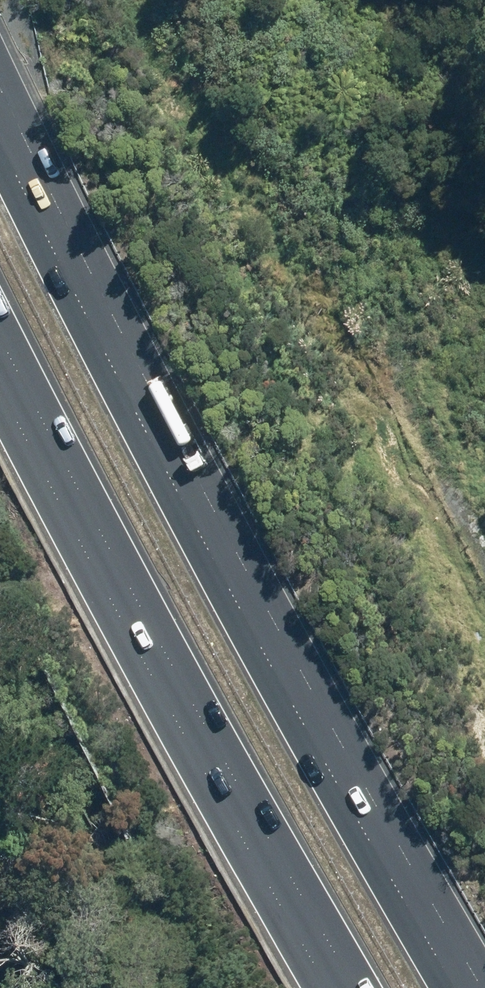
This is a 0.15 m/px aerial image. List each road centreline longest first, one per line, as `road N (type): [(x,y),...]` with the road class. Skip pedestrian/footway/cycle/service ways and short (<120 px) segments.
road 1 (motorway): [(0,103),(473,987)]
road 2 (motorway): [(345,987),(0,367)]
road 3 (track): [(484,605),(381,360)]

